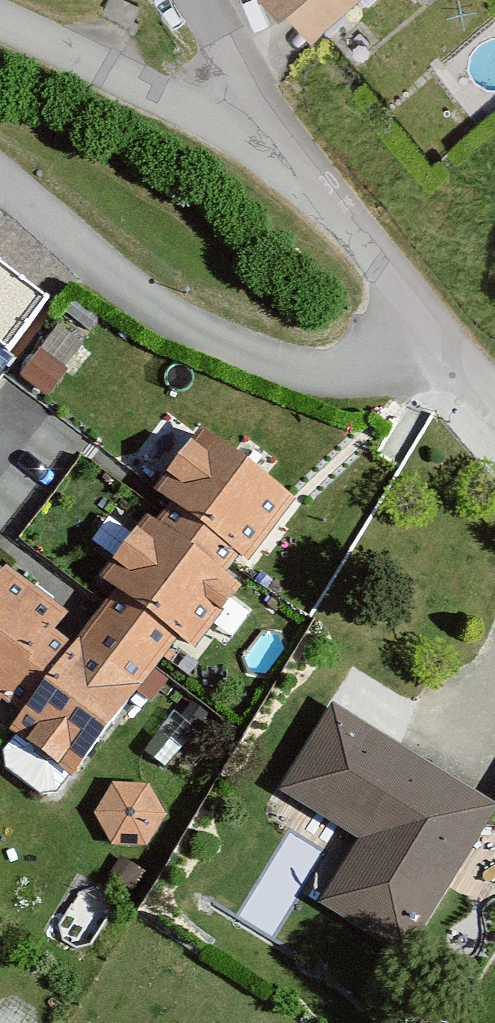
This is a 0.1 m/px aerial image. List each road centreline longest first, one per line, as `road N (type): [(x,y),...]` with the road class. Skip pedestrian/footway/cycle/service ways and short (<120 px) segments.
road 1 (residential): [(428,328),(339,371),(253,358),(133,295),(0,183)]
road 2 (residential): [(0,17),(296,166)]
road 3 (residential): [(296,166),(428,328)]
road 4 (residential): [(194,0),(296,166)]

